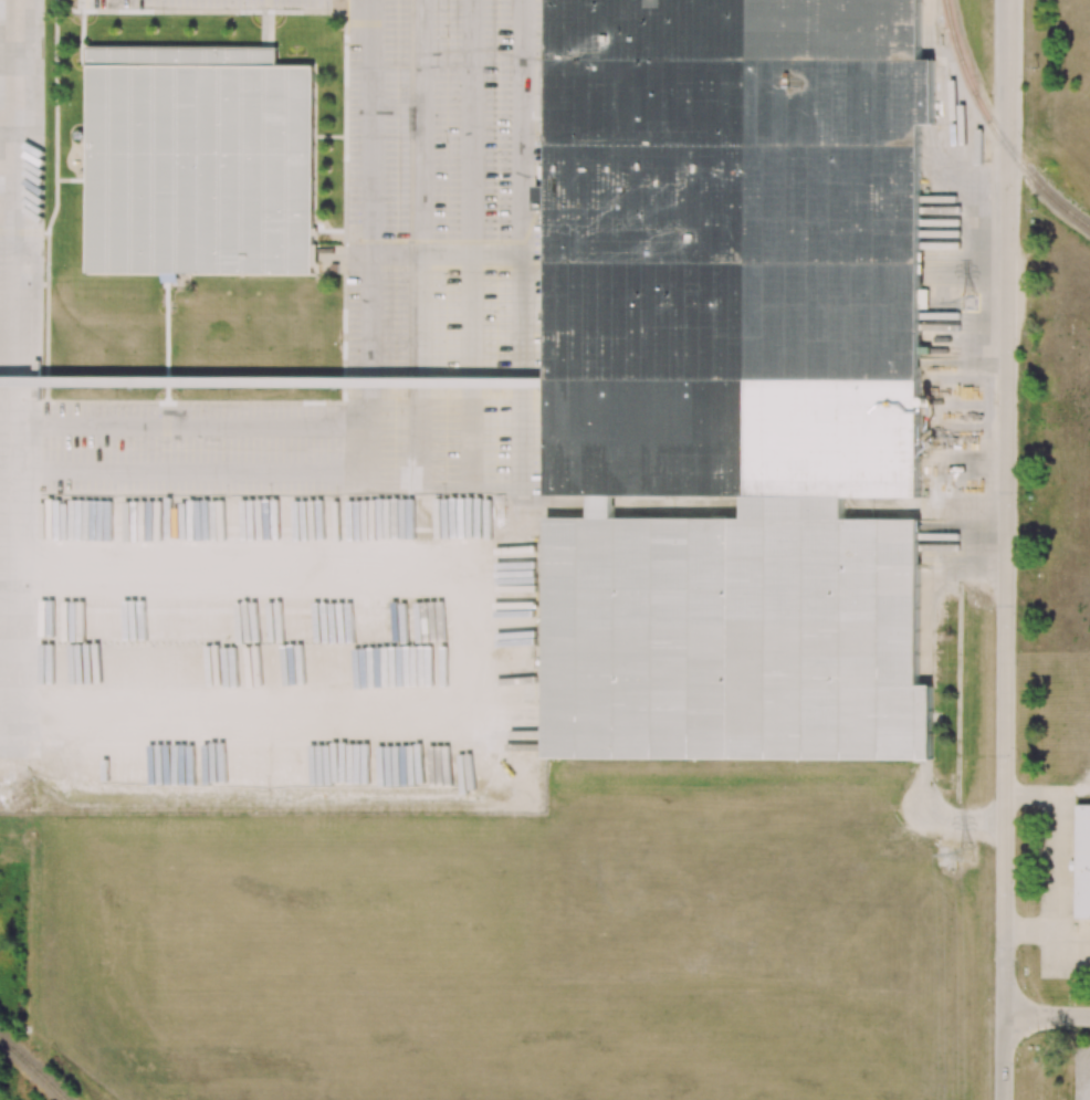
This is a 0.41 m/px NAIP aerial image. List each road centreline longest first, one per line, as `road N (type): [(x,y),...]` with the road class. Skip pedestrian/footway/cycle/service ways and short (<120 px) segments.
road 1 (tertiary): [(1003,1099),(1008,0)]

